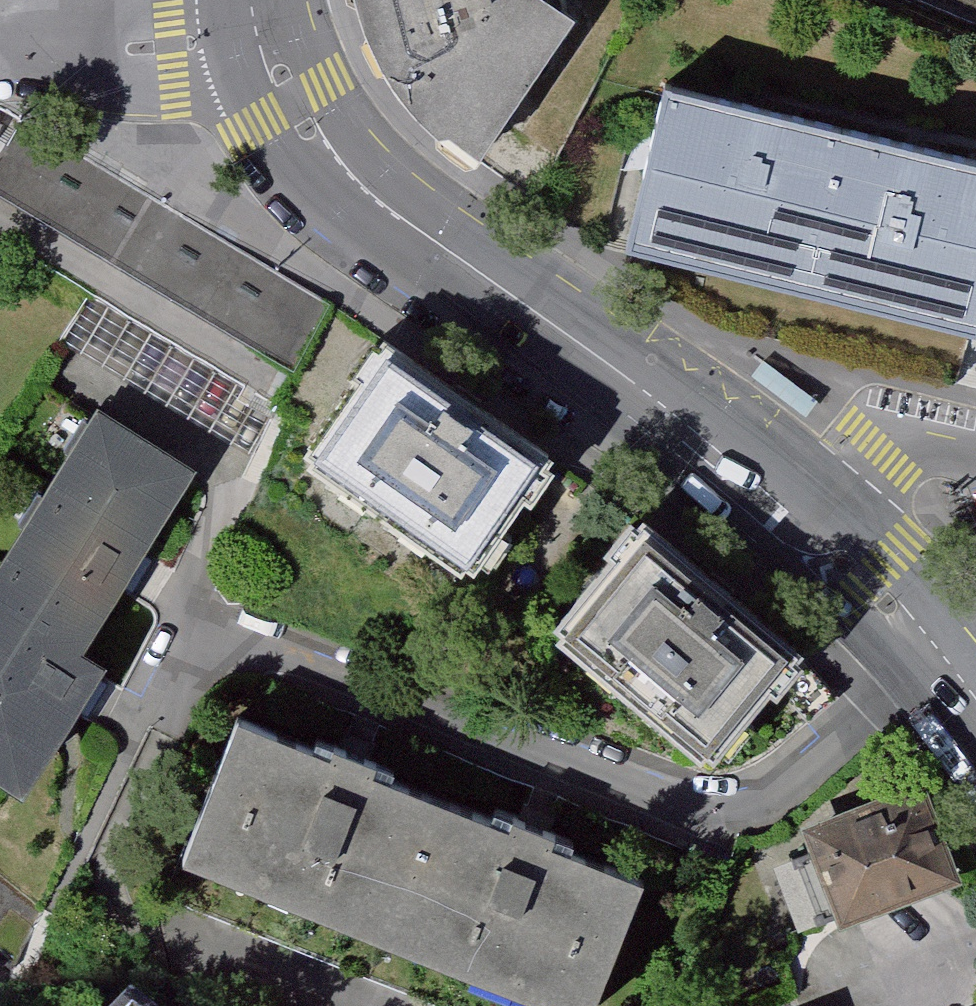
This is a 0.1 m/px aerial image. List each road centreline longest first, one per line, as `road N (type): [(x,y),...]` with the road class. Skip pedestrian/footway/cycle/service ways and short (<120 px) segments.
road 1 (residential): [(206,634),(701,806),(738,800),(789,768),(934,644)]
road 2 (tertiary): [(259,33),(280,99),(440,246),(807,515)]
road 3 (residential): [(259,33),(166,46),(0,39)]
road 4 (residential): [(807,515),(874,443),(975,464)]
road 5 (tertiary): [(807,515),(934,644)]

